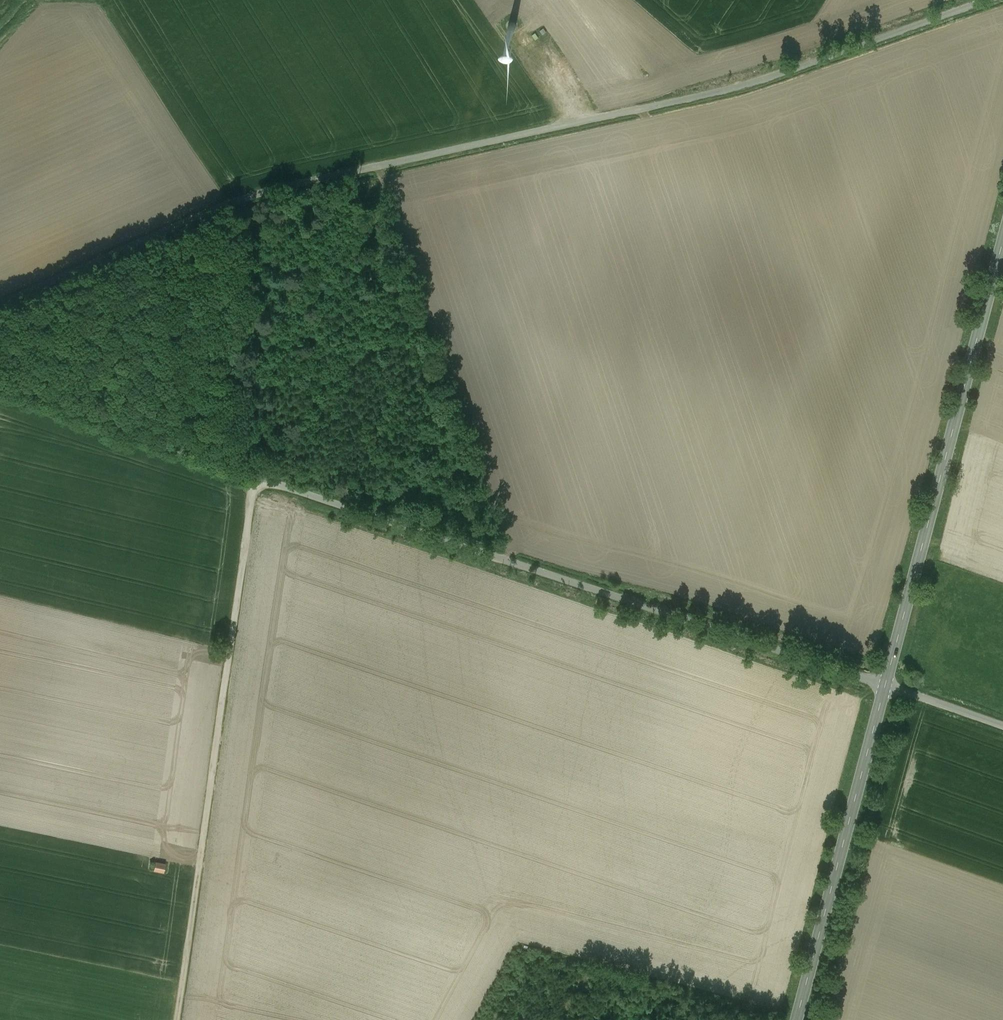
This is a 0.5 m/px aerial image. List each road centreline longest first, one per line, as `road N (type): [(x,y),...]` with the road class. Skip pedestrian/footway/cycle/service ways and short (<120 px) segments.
road 1 (residential): [(982,0),(752,81),(268,189),(0,304)]
road 2 (unclassified): [(0,394),(885,685)]
road 3 (track): [(178,1019),(255,481)]
road 4 (tertiary): [(1002,239),(885,685)]
road 5 (tertiary): [(885,685),(796,1019)]
road 6 (unclassified): [(885,685),(1002,726)]

